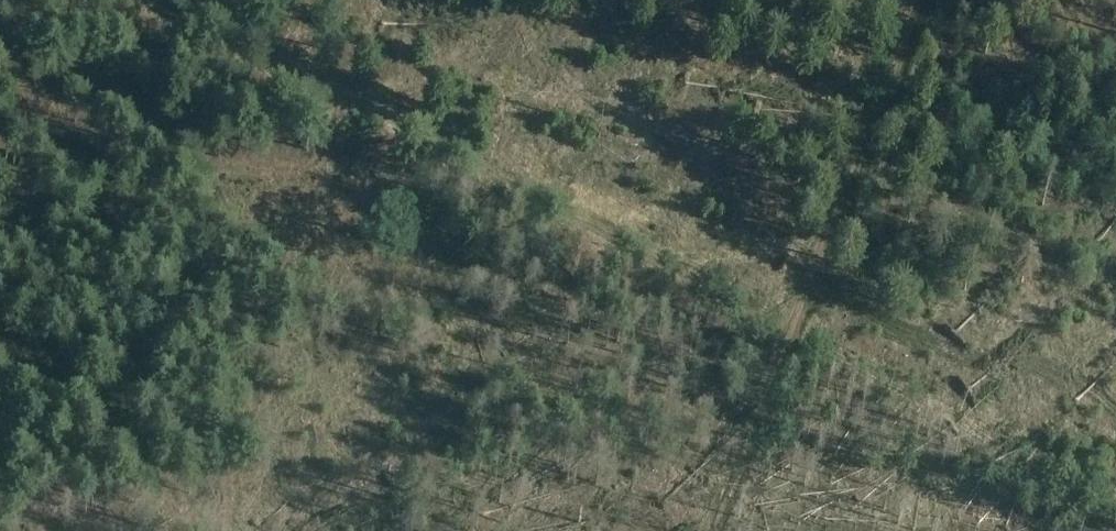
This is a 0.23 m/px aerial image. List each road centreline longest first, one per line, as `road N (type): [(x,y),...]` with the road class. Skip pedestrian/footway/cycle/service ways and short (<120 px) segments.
road 1 (track): [(917,0),(711,530)]

